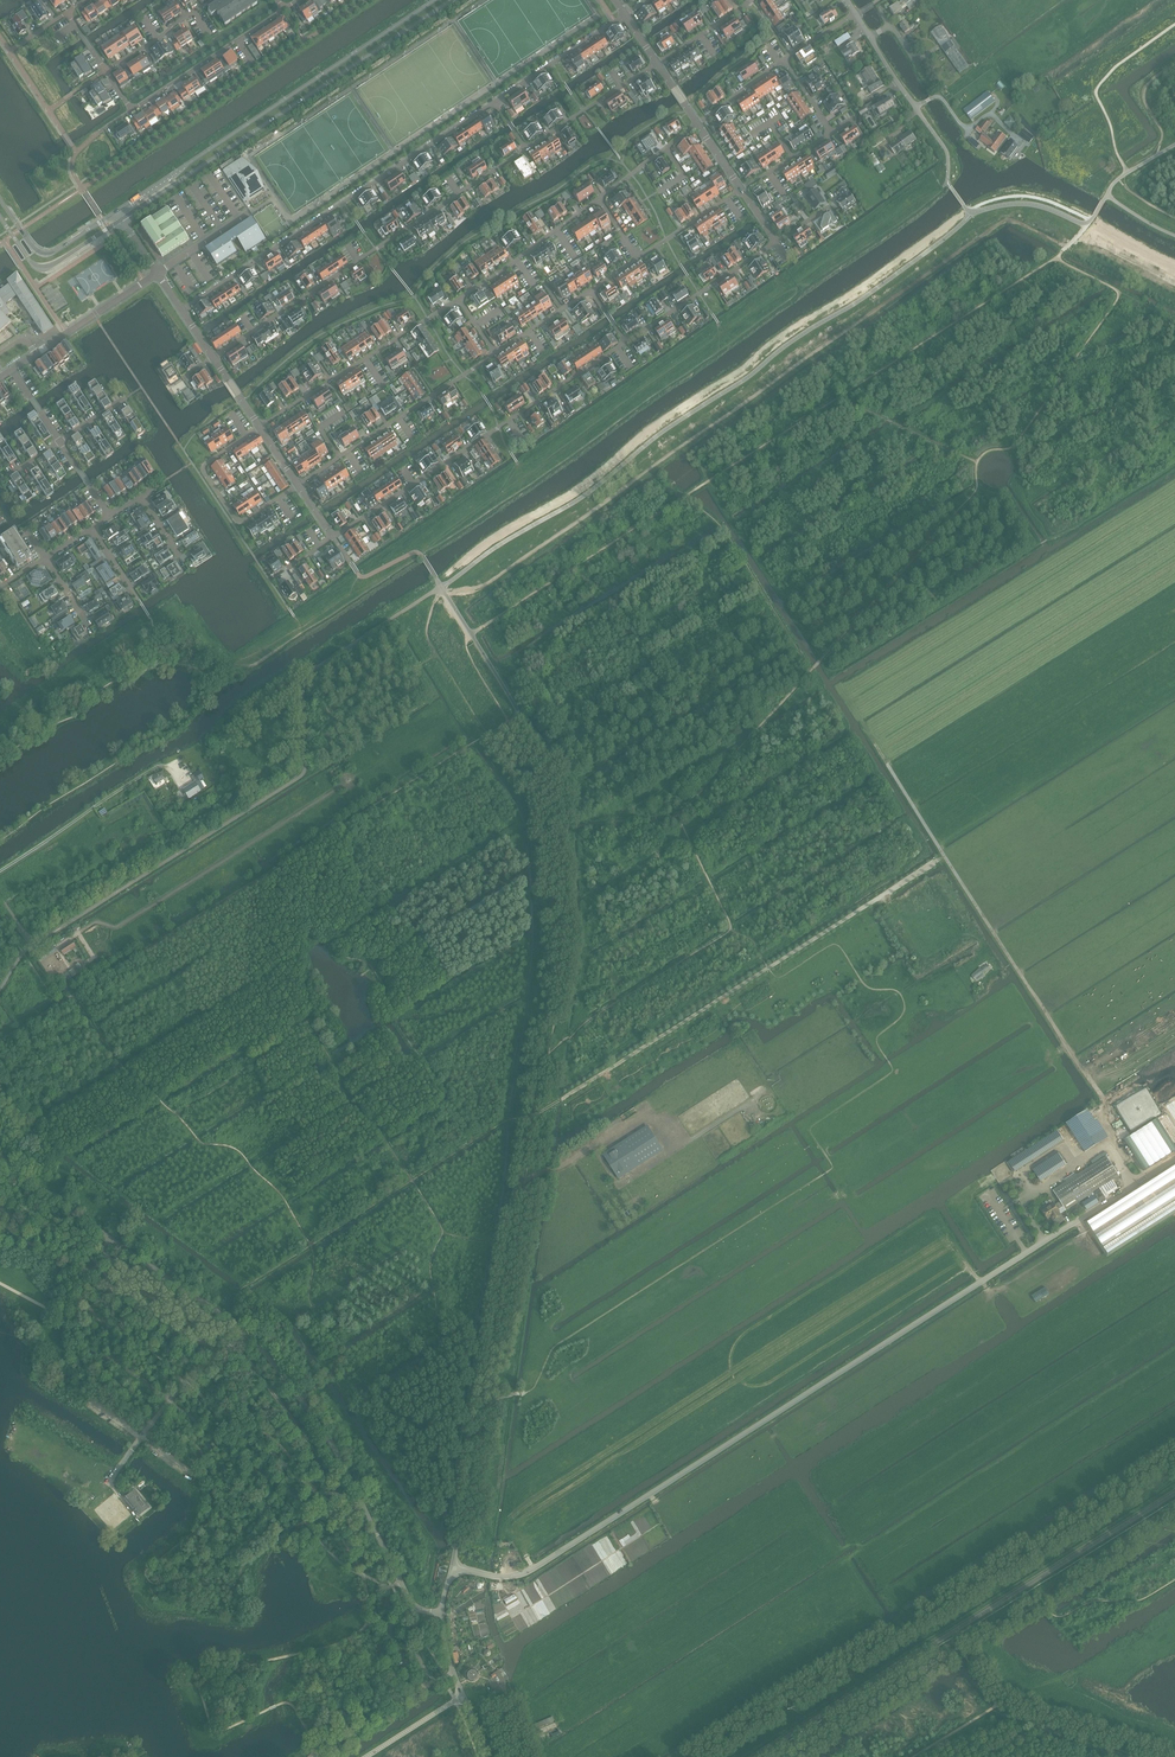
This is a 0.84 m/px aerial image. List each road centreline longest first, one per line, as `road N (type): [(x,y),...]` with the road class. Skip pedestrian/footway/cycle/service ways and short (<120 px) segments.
road 1 (unclassified): [(0,1156),(262,1349),(345,1470),(410,1601),(440,1612)]
road 2 (unclassified): [(440,1612),(528,1119)]
road 3 (track): [(528,1119),(931,865)]
road 4 (track): [(854,707),(1108,1108)]
road 5 (secondary): [(123,219),(452,0)]
road 6 (secondary): [(433,0),(117,211)]
road 7 (residential): [(495,102),(181,311)]
road 8 (residential): [(213,359),(525,149)]
road 9 (residential): [(626,342),(333,537)]
road 10 (residential): [(458,298),(260,428)]
road 11 (residential): [(298,485),(494,354)]
road 12 (residential): [(948,180),(945,148),(848,0)]
road 13 (residential): [(260,428),(203,471),(239,524),(298,485)]
road 14 (residential): [(741,190),(831,132),(785,61)]
road 15 (residential): [(283,9),(131,110)]
road 16 (residential): [(775,243),(626,342)]
road 17 (residential): [(12,370),(157,273)]
road 18 (residential): [(598,201),(458,298)]
road 19 (secondary): [(0,217),(31,261),(45,267),(123,219)]
road 20 (residential): [(525,149),(657,64)]
road 21 (residential): [(625,14),(495,102)]
road 22 (secondary): [(117,211),(44,254),(0,200)]
road 23 (residential): [(105,71),(213,0)]
road 24 (residential): [(698,124),(598,201)]
road 25 (residential): [(637,258),(741,190)]

